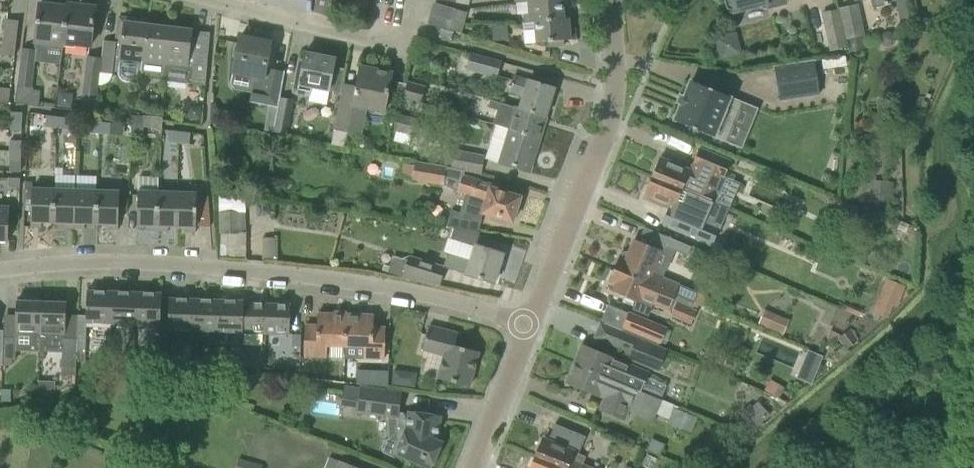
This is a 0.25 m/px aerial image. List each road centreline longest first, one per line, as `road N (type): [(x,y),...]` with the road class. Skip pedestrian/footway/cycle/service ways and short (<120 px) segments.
road 1 (residential): [(0,270),(215,268),(413,293),(527,326)]
road 2 (unclassified): [(527,326),(615,103),(610,0)]
road 3 (residential): [(404,0),(392,43),(212,0)]
road 4 (unclassified): [(472,467),(527,326)]

